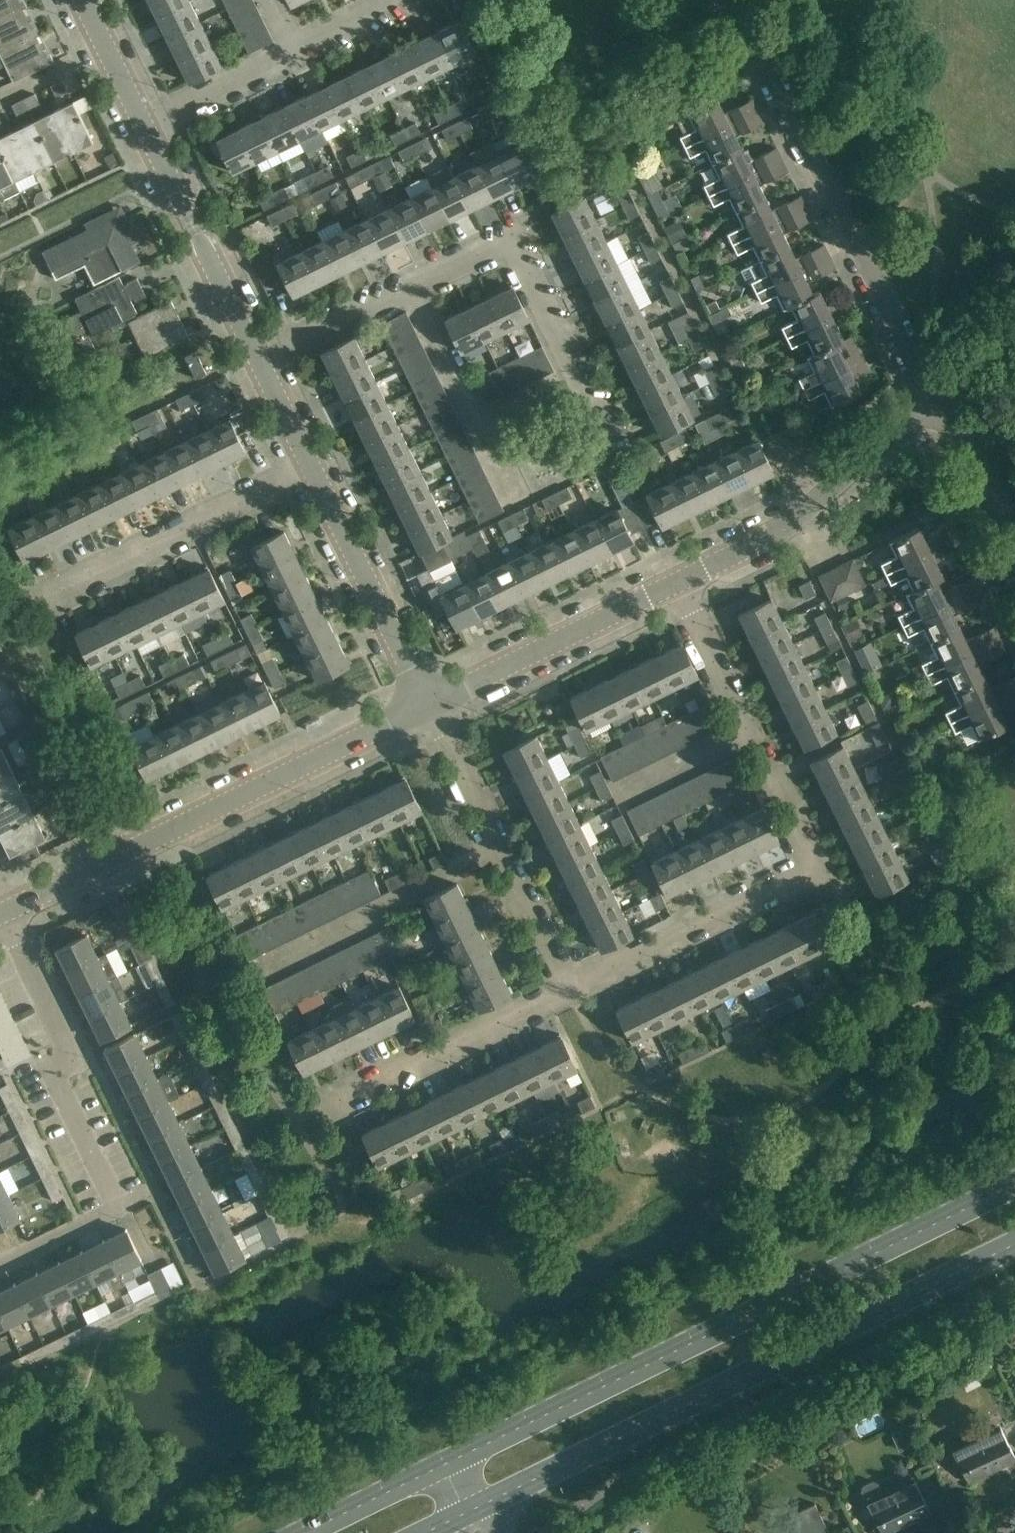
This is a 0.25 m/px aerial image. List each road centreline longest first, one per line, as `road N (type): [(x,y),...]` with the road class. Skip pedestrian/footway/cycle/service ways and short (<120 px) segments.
road 1 (secondary): [(1014,1183),(441,1466)]
road 2 (secondary): [(484,1505),(1014,1243)]
road 3 (residential): [(684,581),(816,865),(571,989)]
road 4 (residential): [(0,1268),(120,1209),(51,1067),(72,1052),(2,910)]
road 5 (residential): [(2,910),(427,703)]
road 6 (residential): [(938,383),(791,90),(736,0)]
road 7 (residential): [(684,581),(792,524),(938,383)]
road 8 (residential): [(571,989),(427,703)]
road 9 (residential): [(48,593),(313,471)]
road 10 (residential): [(427,703),(684,581)]
road 11 (residential): [(580,378),(510,236),(414,283)]
road 12 (residential): [(258,358),(144,123)]
road 13 (residential): [(427,703),(313,471)]
road 14 (residential): [(345,1100),(571,989)]
road 15 (residential): [(414,283),(258,358)]
road 16 (residential): [(144,123),(297,49)]
road 17 (residential): [(1014,526),(938,383)]
road 18 (secondary): [(441,1466),(294,1532)]
road 19 (residential): [(484,425),(414,283)]
road 20 (residential): [(313,471),(258,358)]

